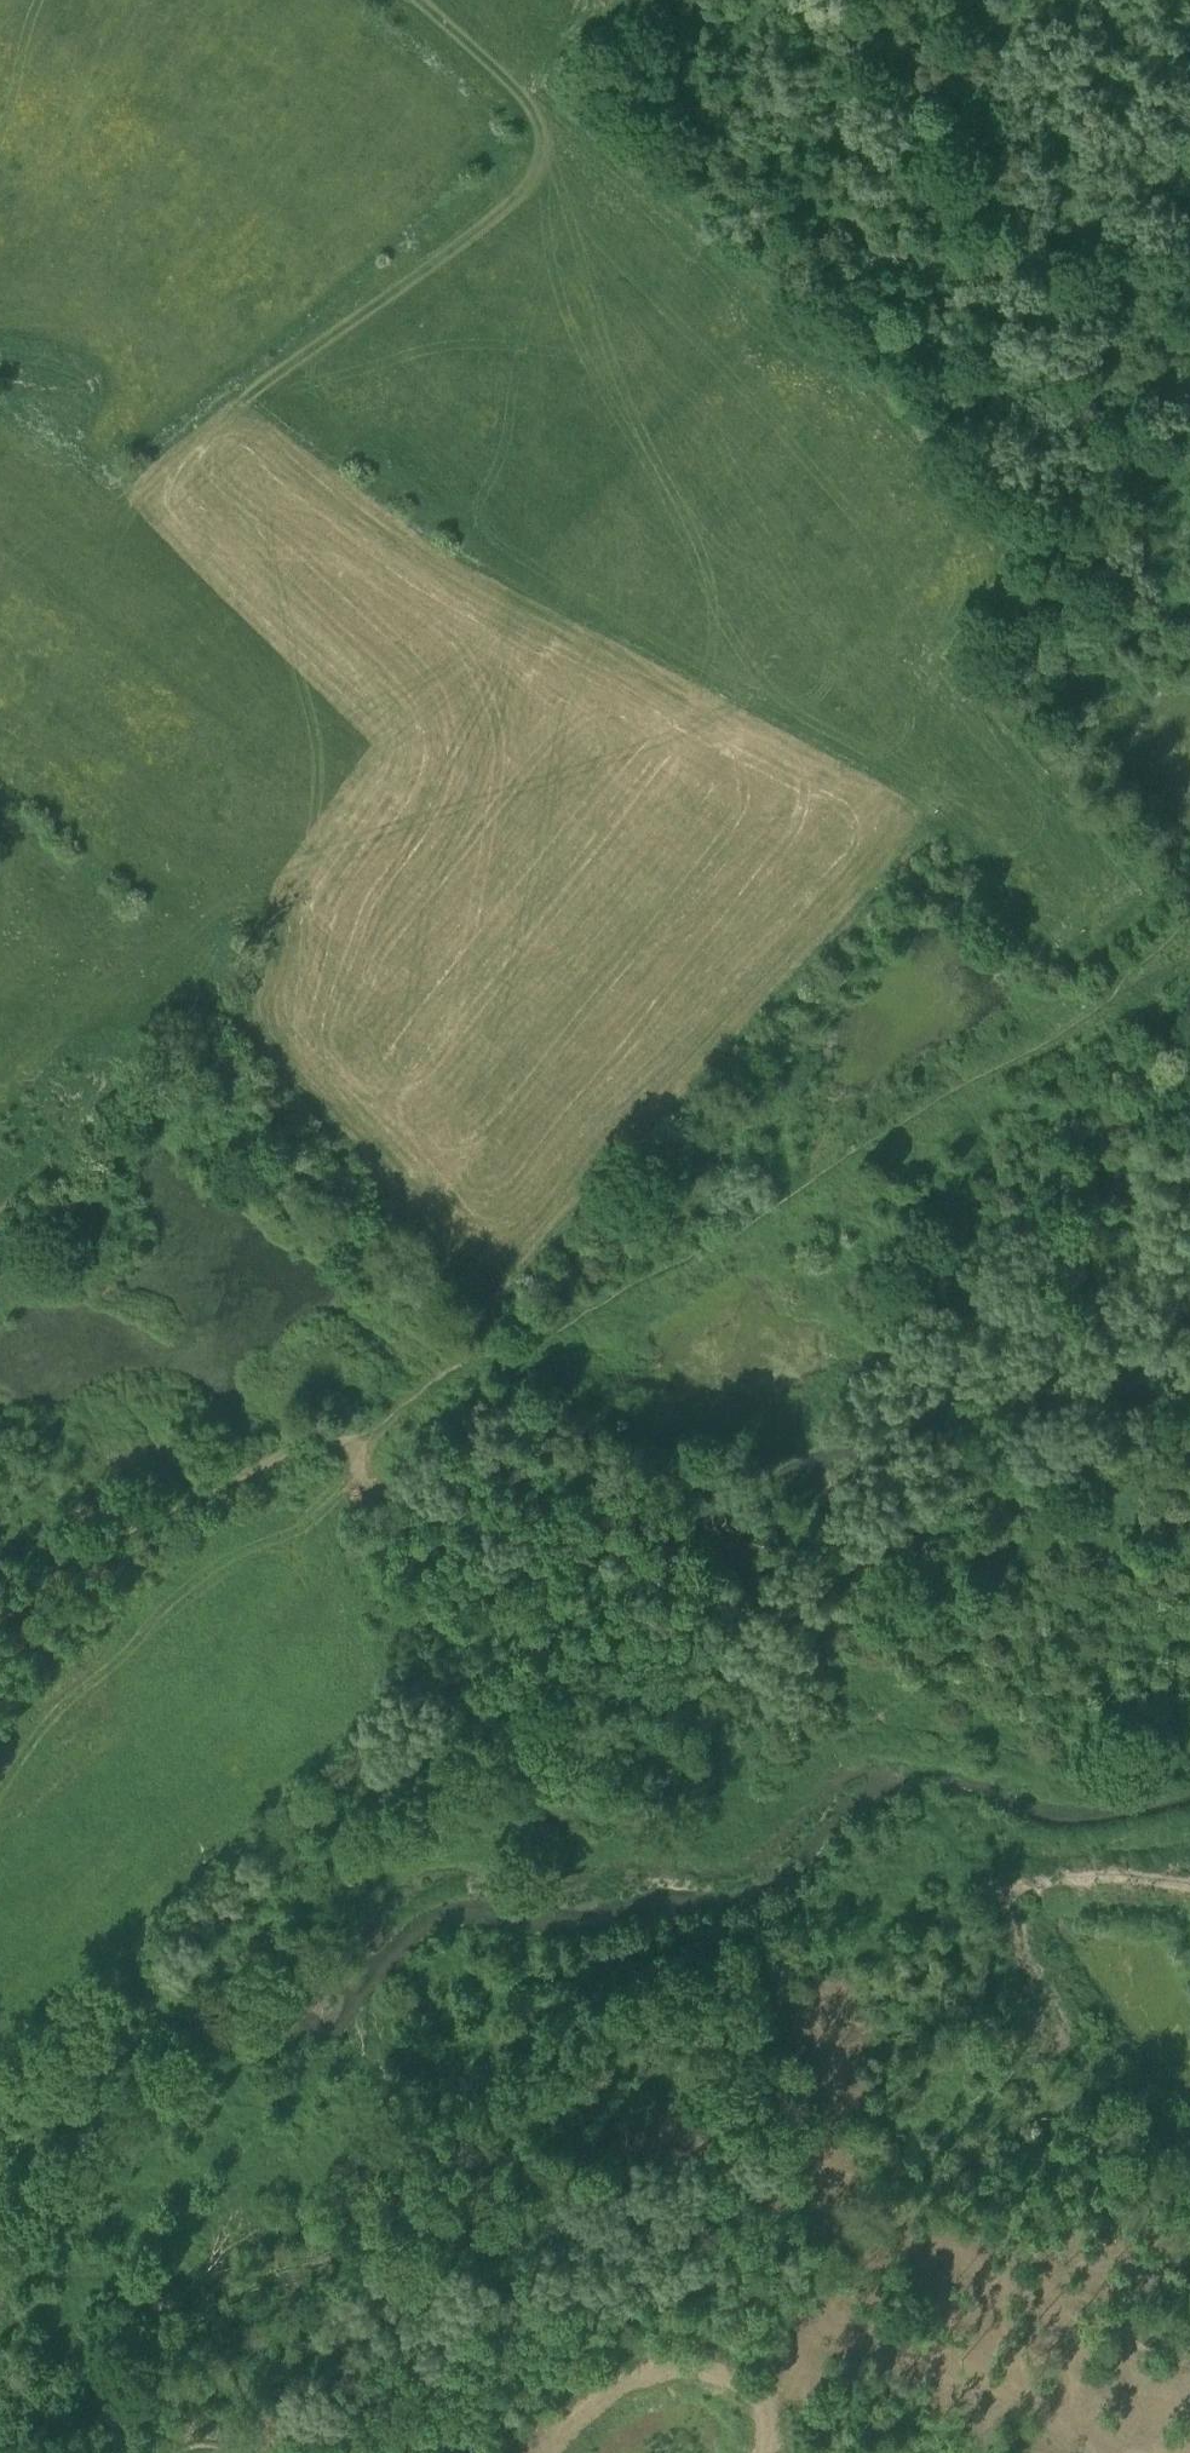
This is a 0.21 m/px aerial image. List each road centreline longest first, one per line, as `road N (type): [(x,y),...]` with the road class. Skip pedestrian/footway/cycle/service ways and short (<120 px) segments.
road 1 (track): [(1189,905),(1082,1014),(745,1245),(506,1341),(369,1419),(272,1451),(94,1537),(0,1601)]

